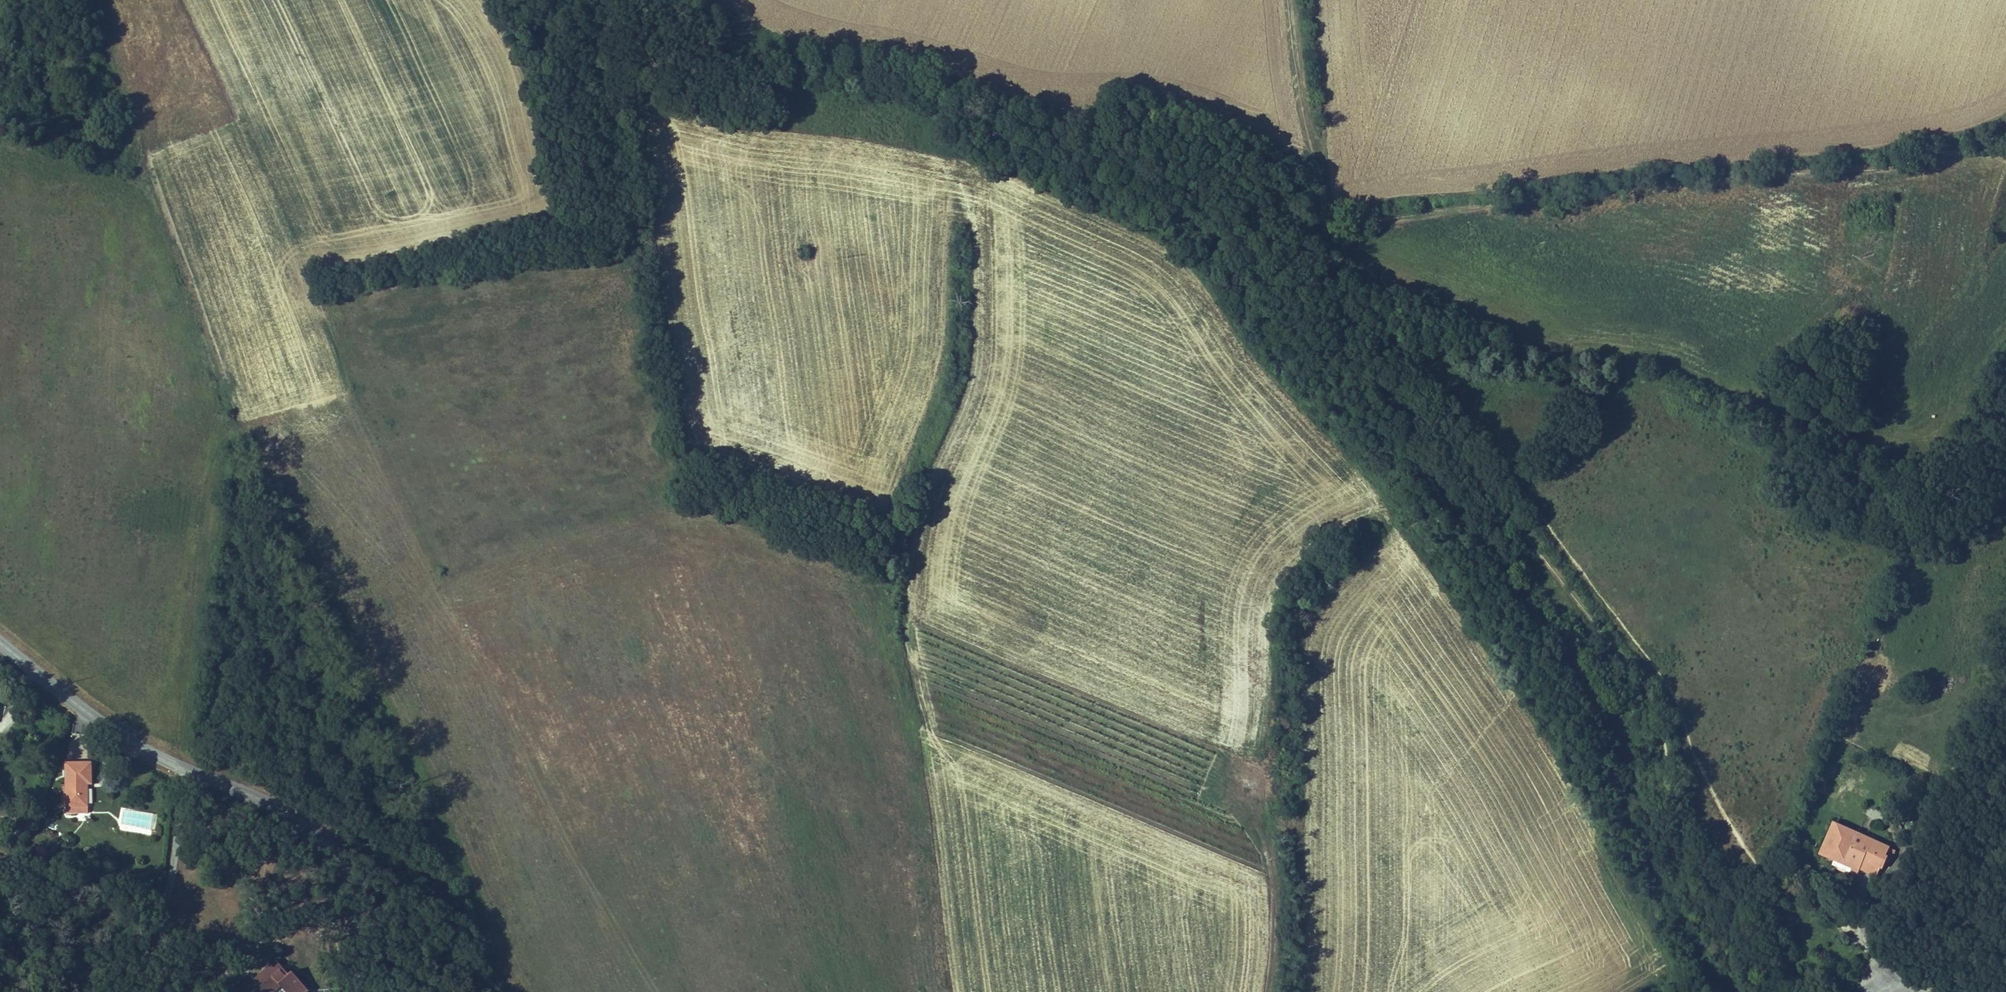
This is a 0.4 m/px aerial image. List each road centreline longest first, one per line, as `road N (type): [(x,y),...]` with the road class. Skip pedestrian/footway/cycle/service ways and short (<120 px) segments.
road 1 (tertiary): [(366,991),(349,879),(319,835),(113,730),(0,643)]
road 2 (track): [(1267,991),(1275,889),(1268,824)]

